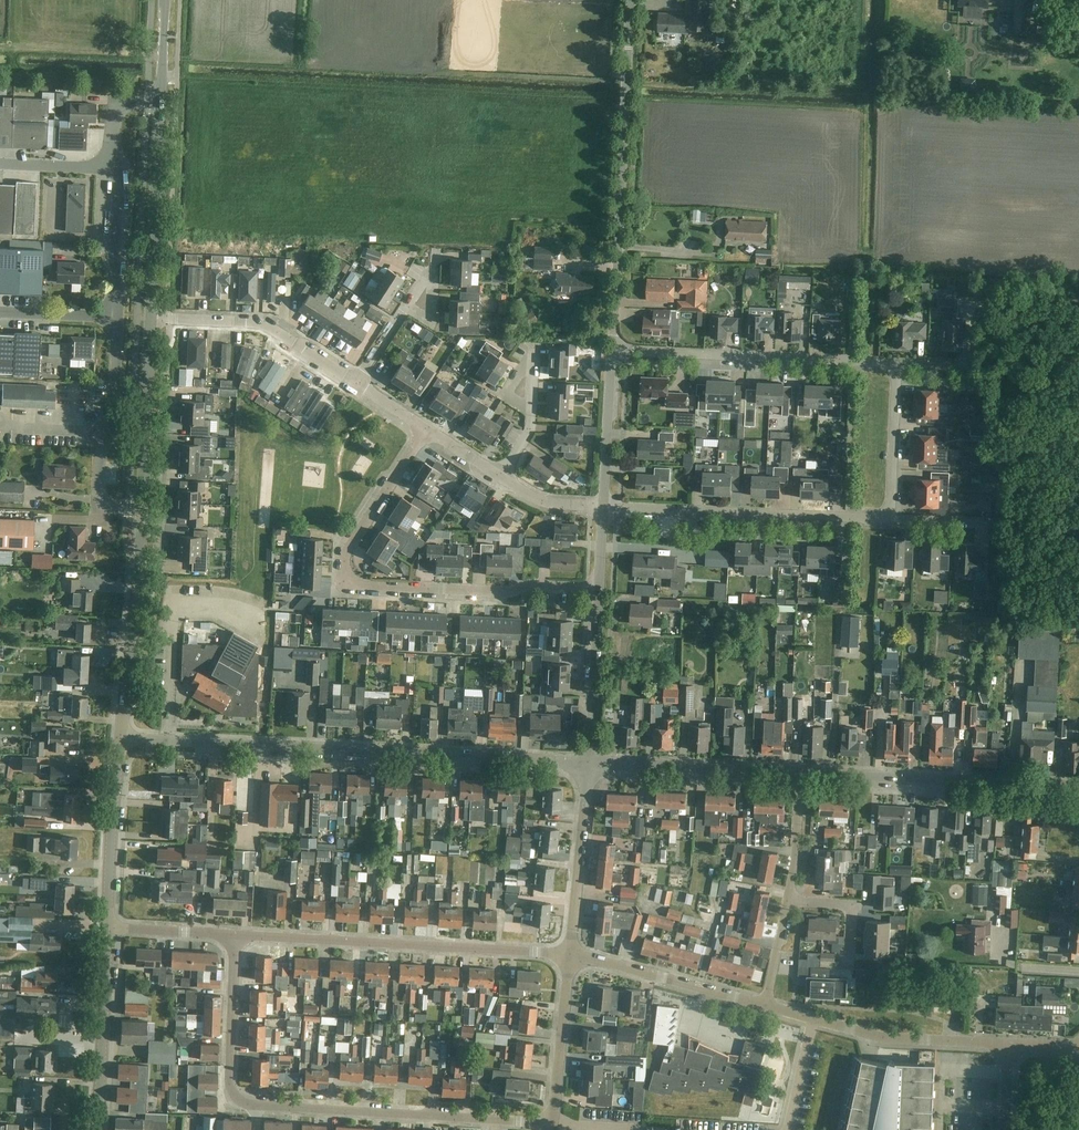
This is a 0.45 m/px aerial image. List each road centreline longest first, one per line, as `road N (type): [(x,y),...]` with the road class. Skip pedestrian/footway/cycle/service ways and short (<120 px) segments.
road 1 (residential): [(234,935),(229,1084),(248,1105),(552,1123)]
road 2 (unclassified): [(589,763),(119,738)]
road 3 (residential): [(599,588),(536,584),(498,593),(345,585),(345,554),(427,428)]
road 4 (unclassified): [(613,350),(632,0)]
road 5 (residential): [(571,954),(234,935)]
road 6 (residential): [(890,519),(604,507)]
road 7 (residential): [(897,362),(613,350)]
road 8 (unclassified): [(1078,787),(801,773)]
road 9 (unclassified): [(142,510),(97,508),(100,455),(113,425),(118,316)]
road 10 (tertiary): [(119,738),(142,510)]
road 11 (residential): [(357,383),(264,326),(153,319)]
road 12 (tertiary): [(153,319),(161,103)]
road 13 (unclassified): [(801,773),(589,763)]
road 14 (residential): [(766,1005),(571,954)]
road 15 (tertiary): [(95,1129),(107,929)]
road 16 (residential): [(1009,1044),(901,1039),(813,1018)]
road 17 (unclassified): [(571,954),(589,763)]
road 18 (tertiary): [(107,929),(119,738)]
road 19 (tertiary): [(142,510),(153,319)]
road 20 (unclassified): [(589,763),(599,588)]
road 21 (unclassified): [(552,1123),(571,954)]
road 22 (unclassified): [(604,507),(613,350)]
road 23 (residential): [(890,519),(897,362)]
road 24 (unclassified): [(118,316),(118,181),(111,166)]
road 25 (residential): [(787,900),(801,773)]
road 26 (residential): [(234,935),(107,929)]

